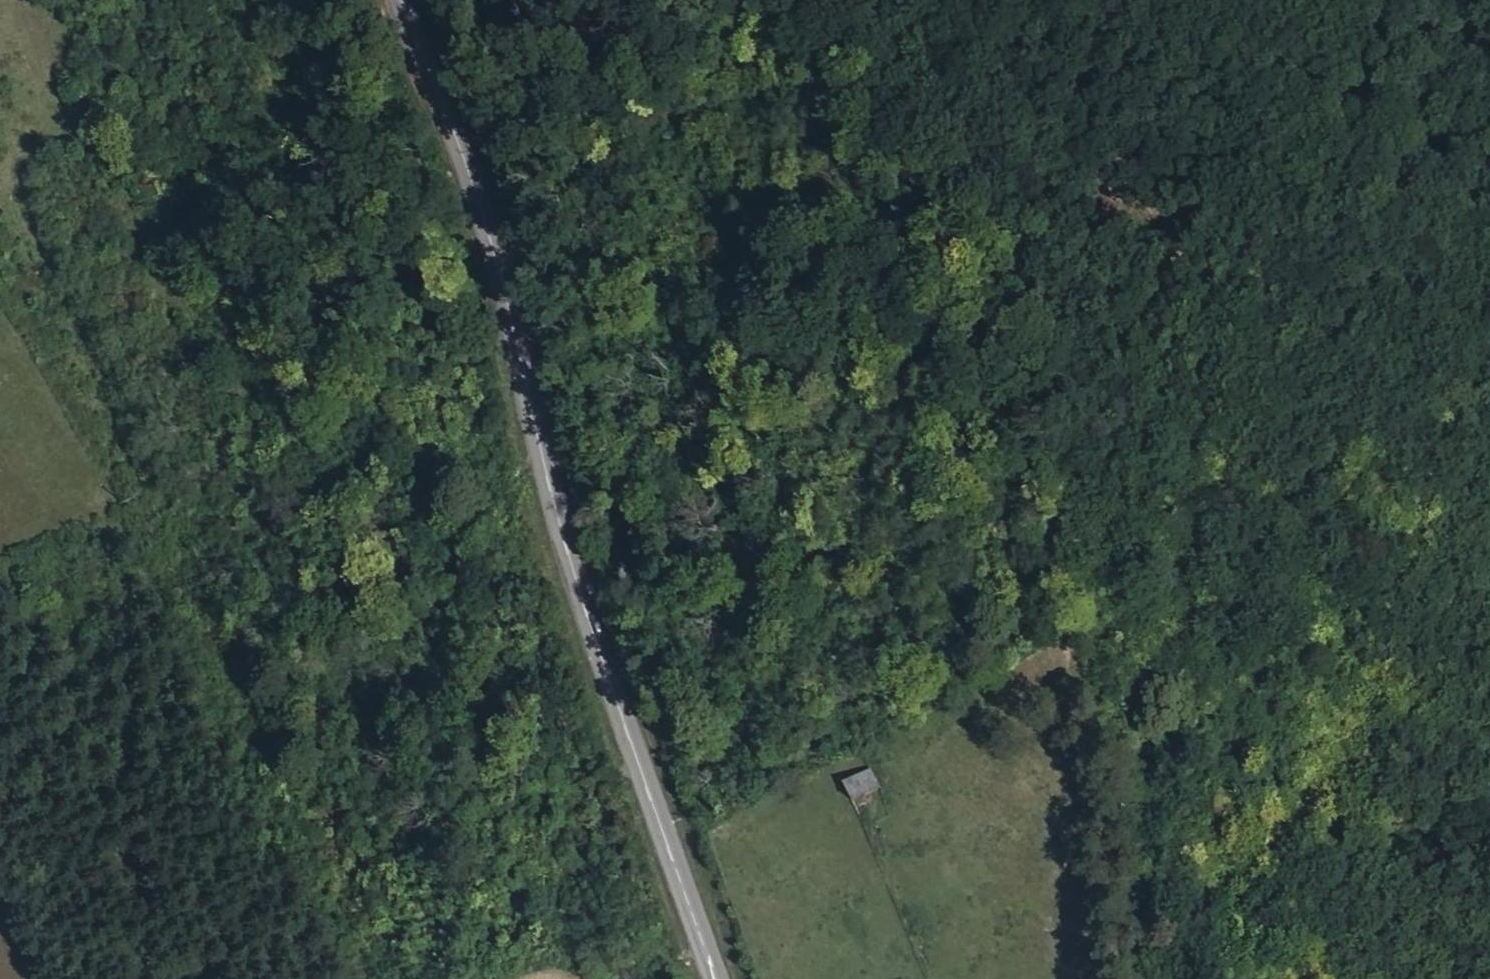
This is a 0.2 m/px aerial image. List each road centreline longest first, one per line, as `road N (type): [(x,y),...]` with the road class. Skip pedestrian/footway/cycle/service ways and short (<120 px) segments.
road 1 (tertiary): [(714,978),(564,558),(520,376),(394,0)]
road 2 (track): [(1160,978),(1136,802),(1220,405),(1297,105),(1276,0)]

